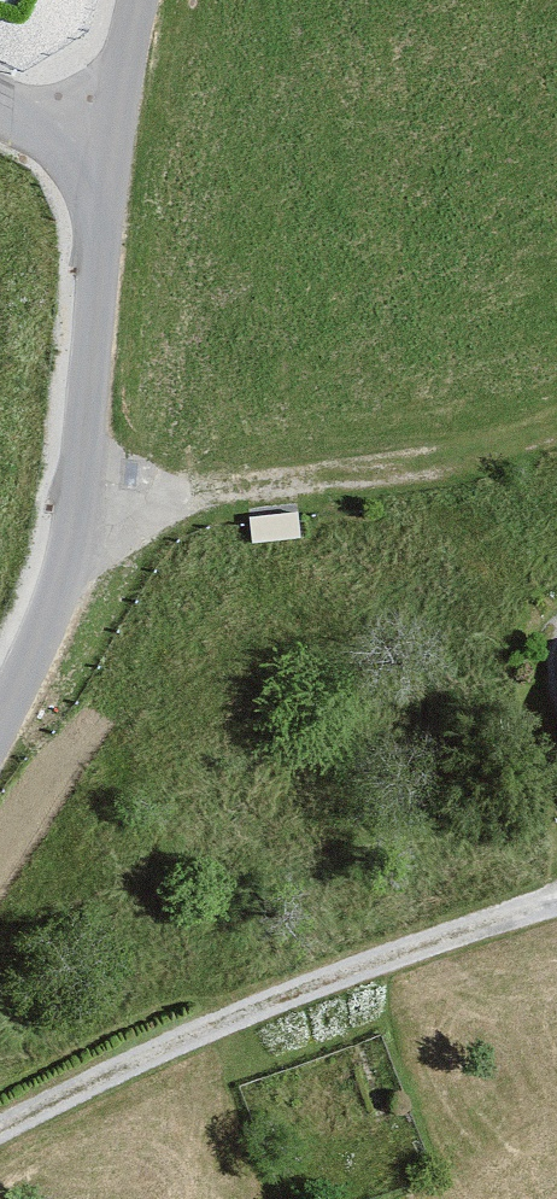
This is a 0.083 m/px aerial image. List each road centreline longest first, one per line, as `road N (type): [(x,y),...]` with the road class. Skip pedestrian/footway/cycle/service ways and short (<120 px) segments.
road 1 (residential): [(556,902),(237,1015),(0,1139)]
road 2 (unclassified): [(0,722),(53,602),(74,524),(111,151)]
road 3 (unclassified): [(111,151),(140,0)]
road 4 (residential): [(111,151),(0,92)]

